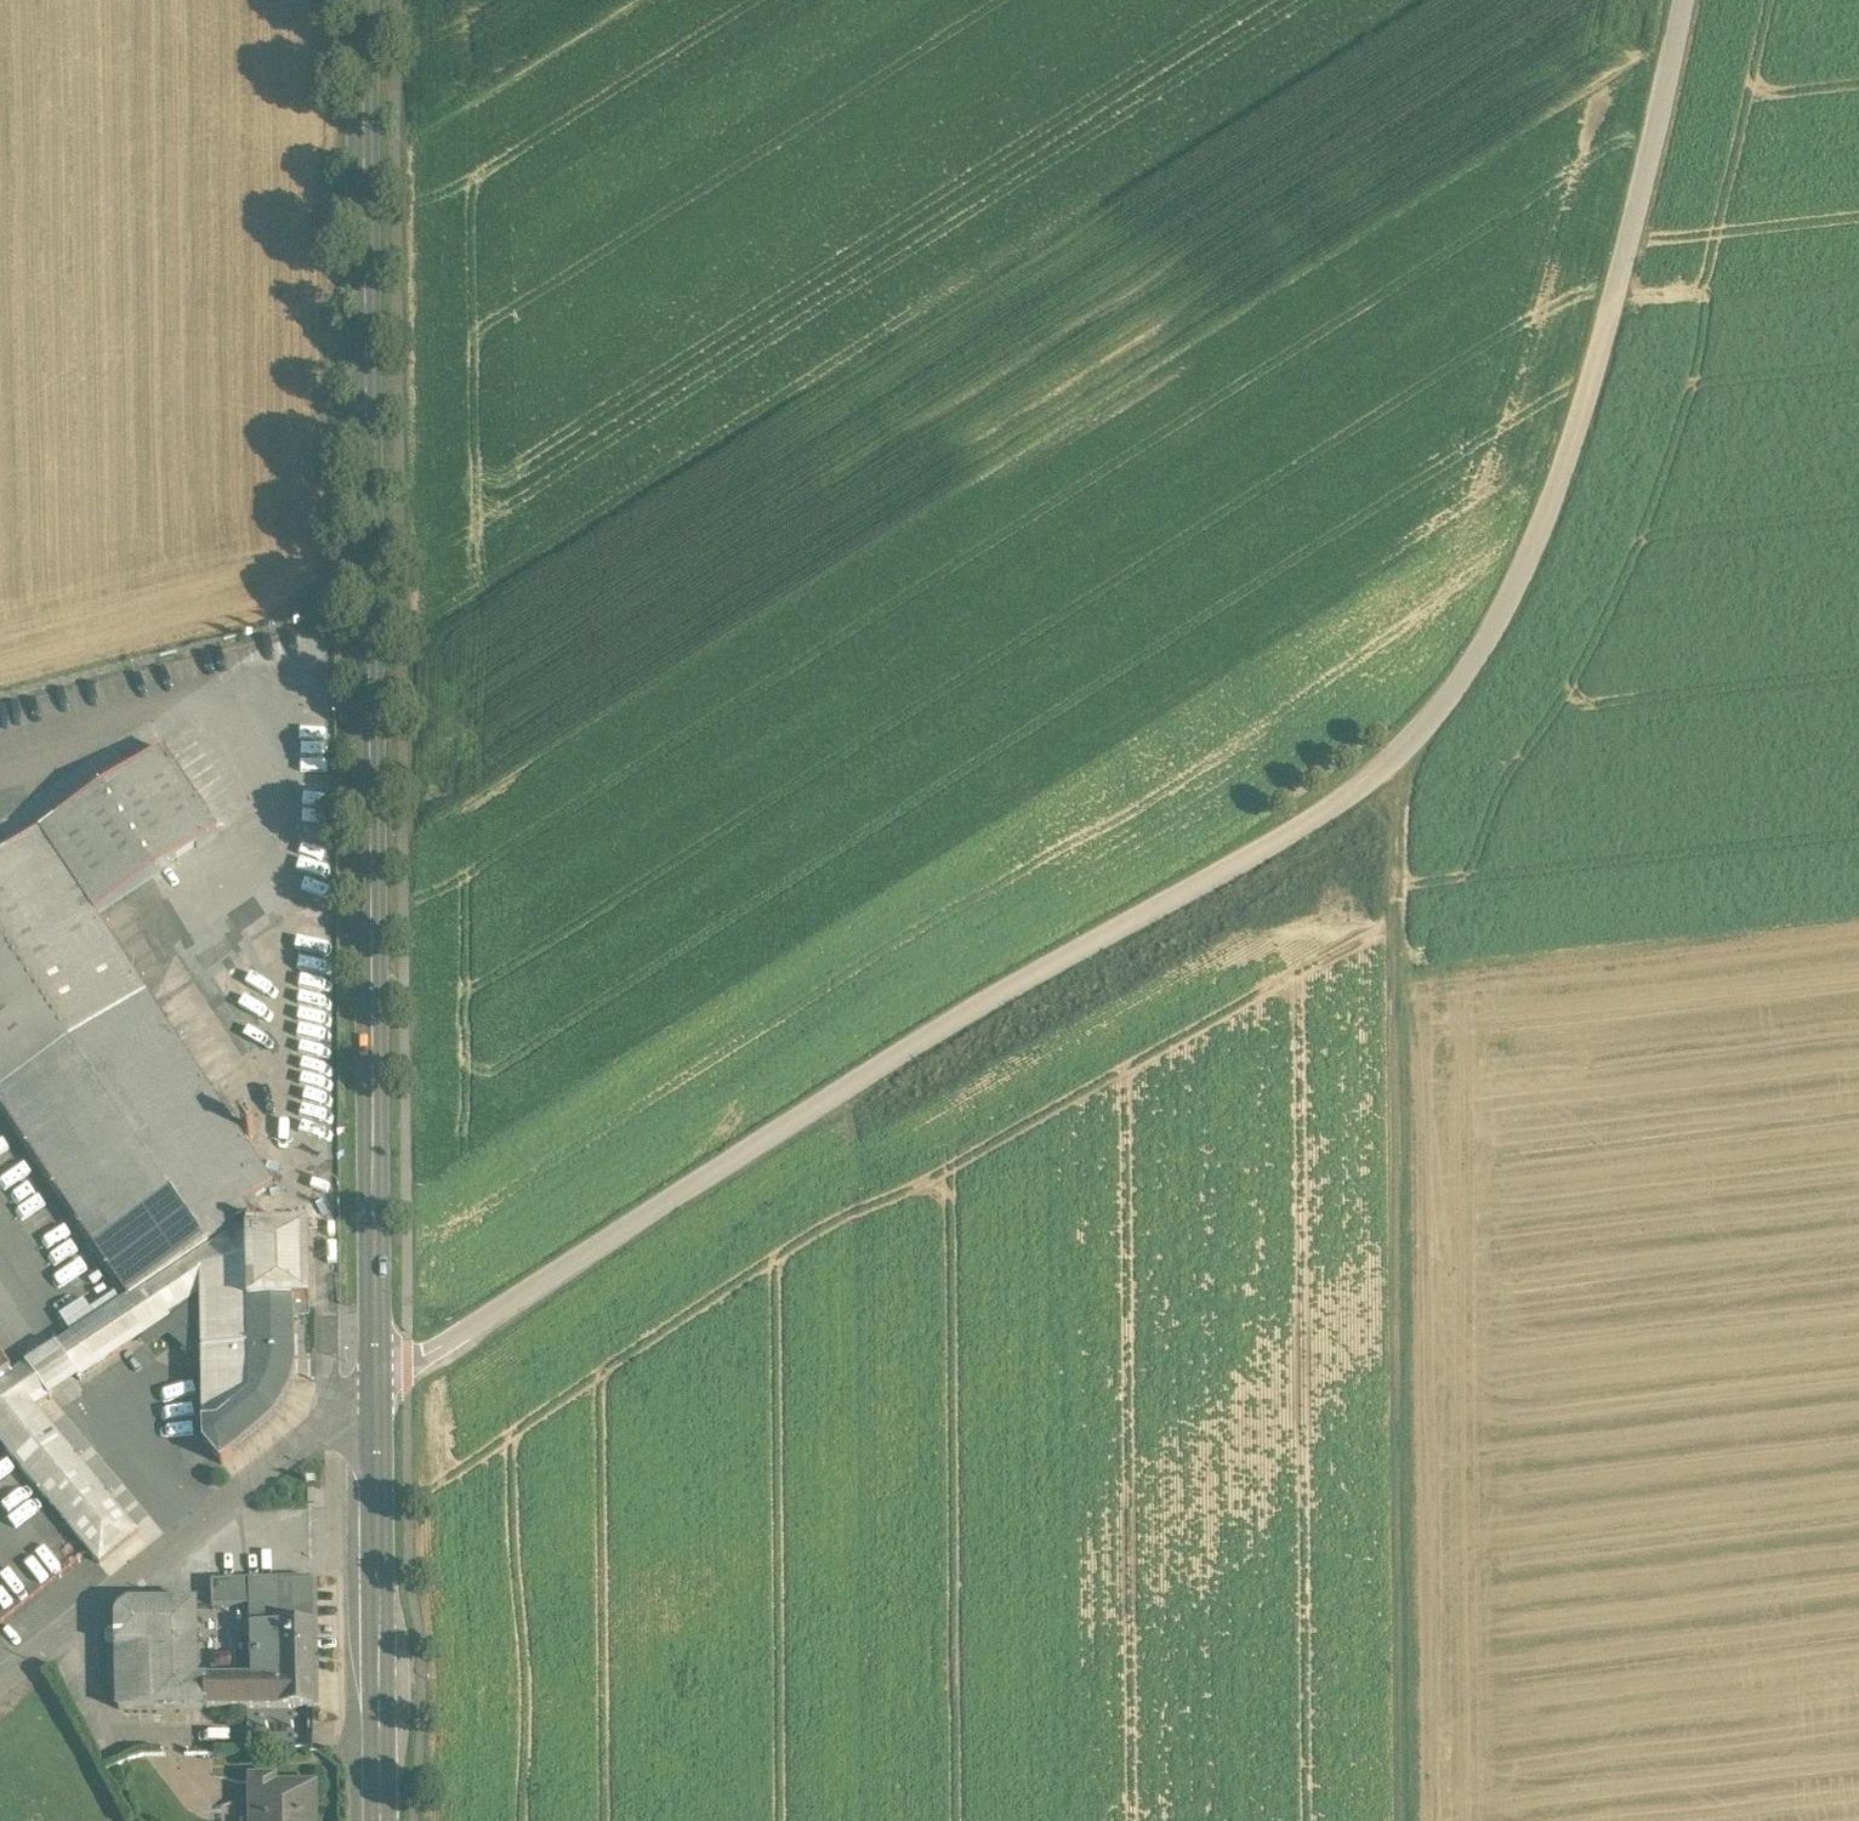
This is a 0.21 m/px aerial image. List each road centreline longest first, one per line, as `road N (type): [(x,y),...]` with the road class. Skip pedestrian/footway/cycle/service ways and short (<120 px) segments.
road 1 (unclassified): [(1692,0),(1576,433),(1482,661),(1410,751),(1337,805),(1014,987),(376,1396)]
road 2 (tertiary): [(376,1396),(363,0)]
road 3 (track): [(1385,772),(1393,806),(1401,1820)]
road 4 (residential): [(0,1685),(331,1415),(376,1396)]
road 5 (tertiary): [(382,1820),(376,1396)]

